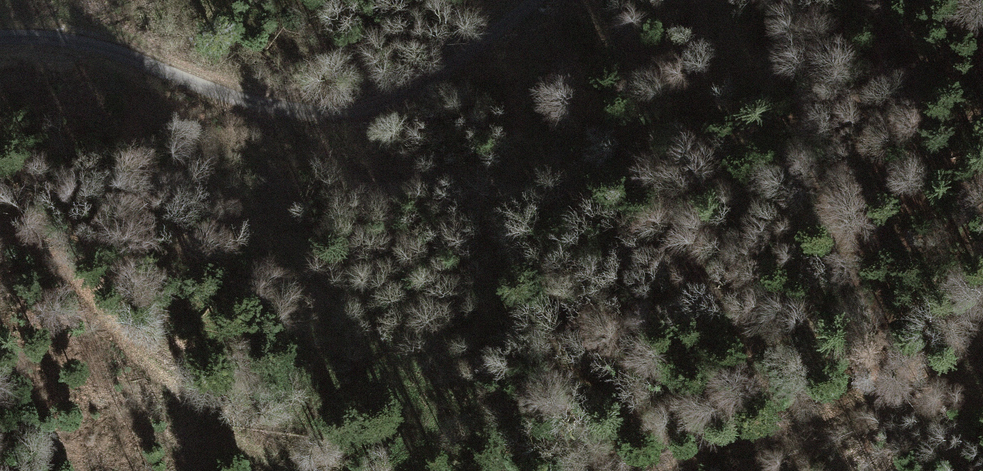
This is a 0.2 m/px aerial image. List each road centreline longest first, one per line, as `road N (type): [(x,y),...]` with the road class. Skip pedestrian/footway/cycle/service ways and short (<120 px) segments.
road 1 (track): [(982,16),(891,78),(822,109),(531,179),(426,178),(336,161),(304,148),(256,102)]
road 2 (unclassified): [(0,35),(90,40),(256,102),(326,111),(403,89),(530,0)]
road 3 (track): [(294,470),(175,388),(83,282),(0,229)]
road 4 (track): [(982,340),(661,470)]

